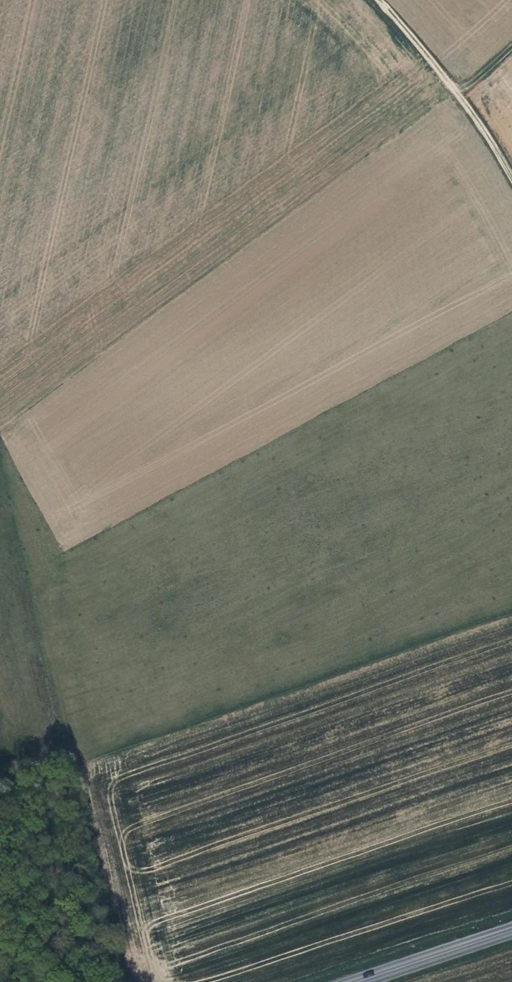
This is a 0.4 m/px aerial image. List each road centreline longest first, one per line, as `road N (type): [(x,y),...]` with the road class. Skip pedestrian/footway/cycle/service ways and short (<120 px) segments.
road 1 (track): [(511,188),(467,108),(368,0)]
road 2 (primary): [(359,981),(511,931)]

